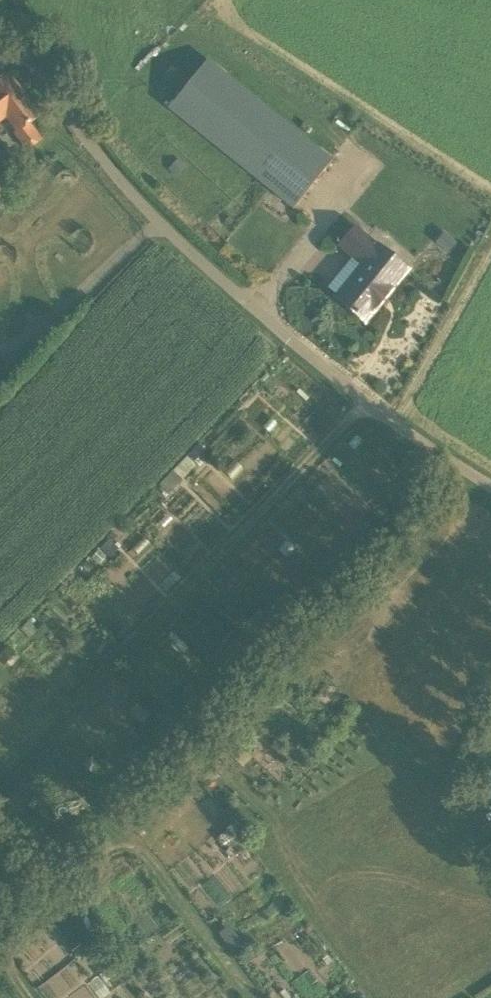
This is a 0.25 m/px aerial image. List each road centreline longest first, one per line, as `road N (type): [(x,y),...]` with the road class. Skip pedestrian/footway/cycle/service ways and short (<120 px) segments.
road 1 (unclassified): [(490,484),(308,357),(167,229),(38,87),(21,47),(14,0)]
road 2 (track): [(12,782),(367,401)]

